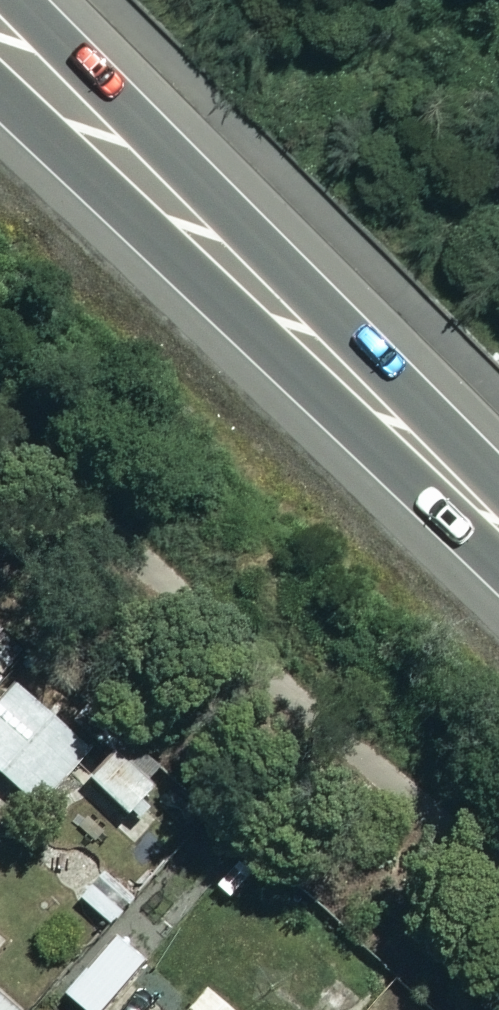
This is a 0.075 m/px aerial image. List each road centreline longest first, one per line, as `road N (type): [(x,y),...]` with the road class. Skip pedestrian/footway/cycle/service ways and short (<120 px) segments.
road 1 (secondary): [(15,0),(396,420)]
road 2 (secondary): [(396,420),(0,93)]
road 3 (secondary): [(498,523),(396,420)]

